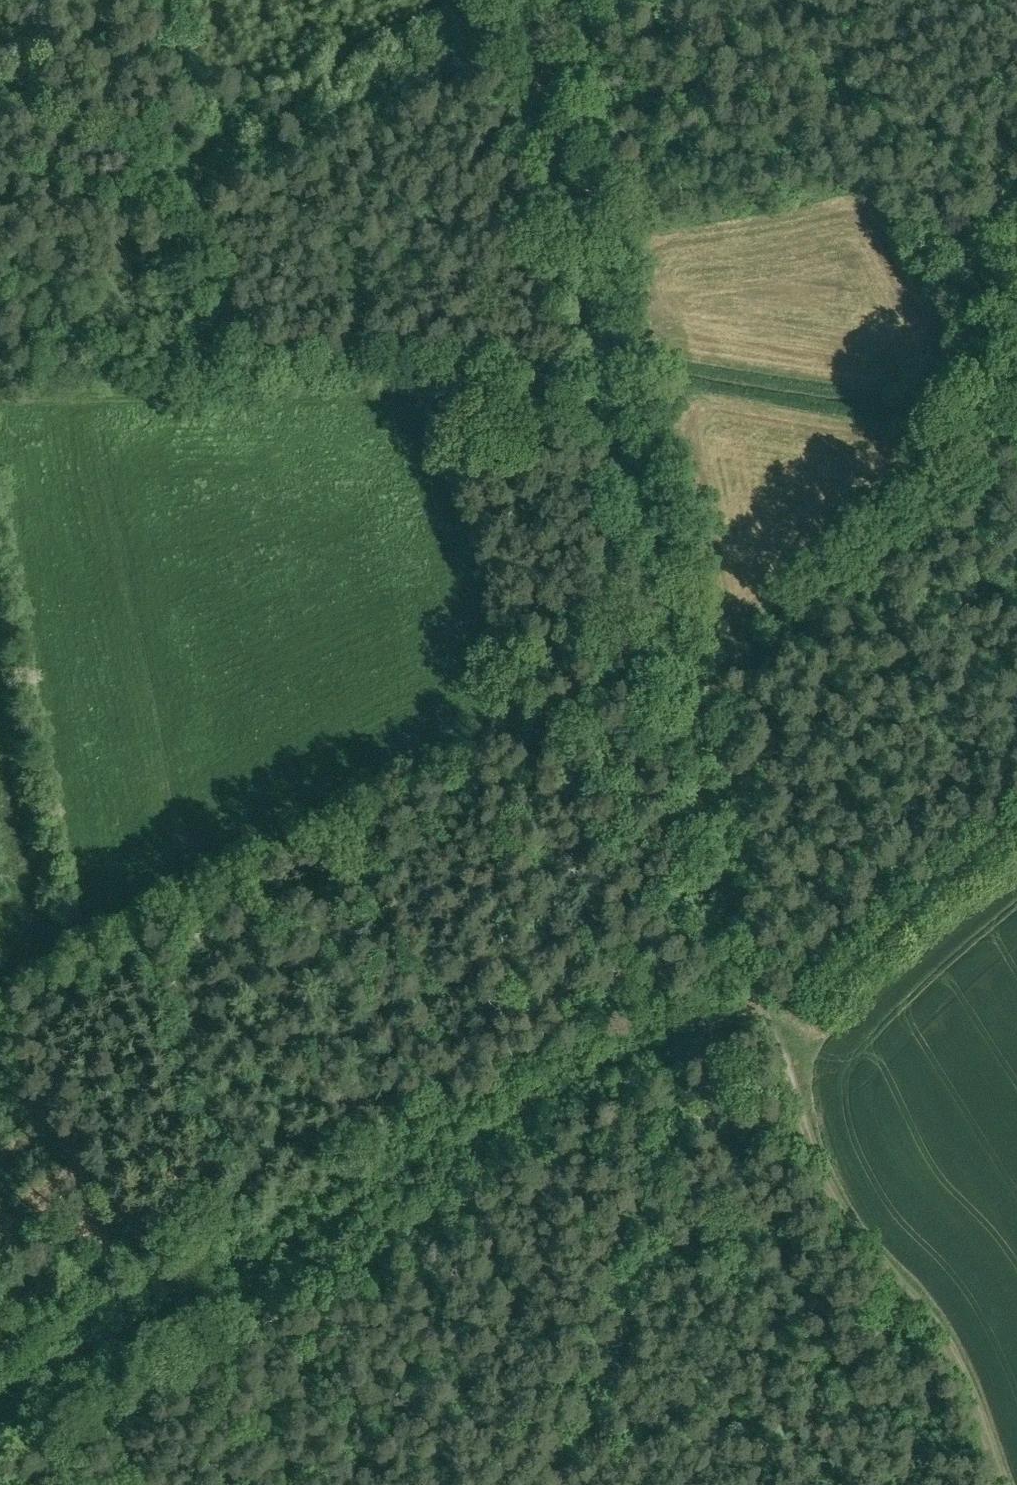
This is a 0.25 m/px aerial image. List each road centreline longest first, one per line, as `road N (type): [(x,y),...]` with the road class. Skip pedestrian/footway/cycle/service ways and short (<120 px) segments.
road 1 (track): [(0,1390),(433,1158),(607,1076),(765,1015)]

